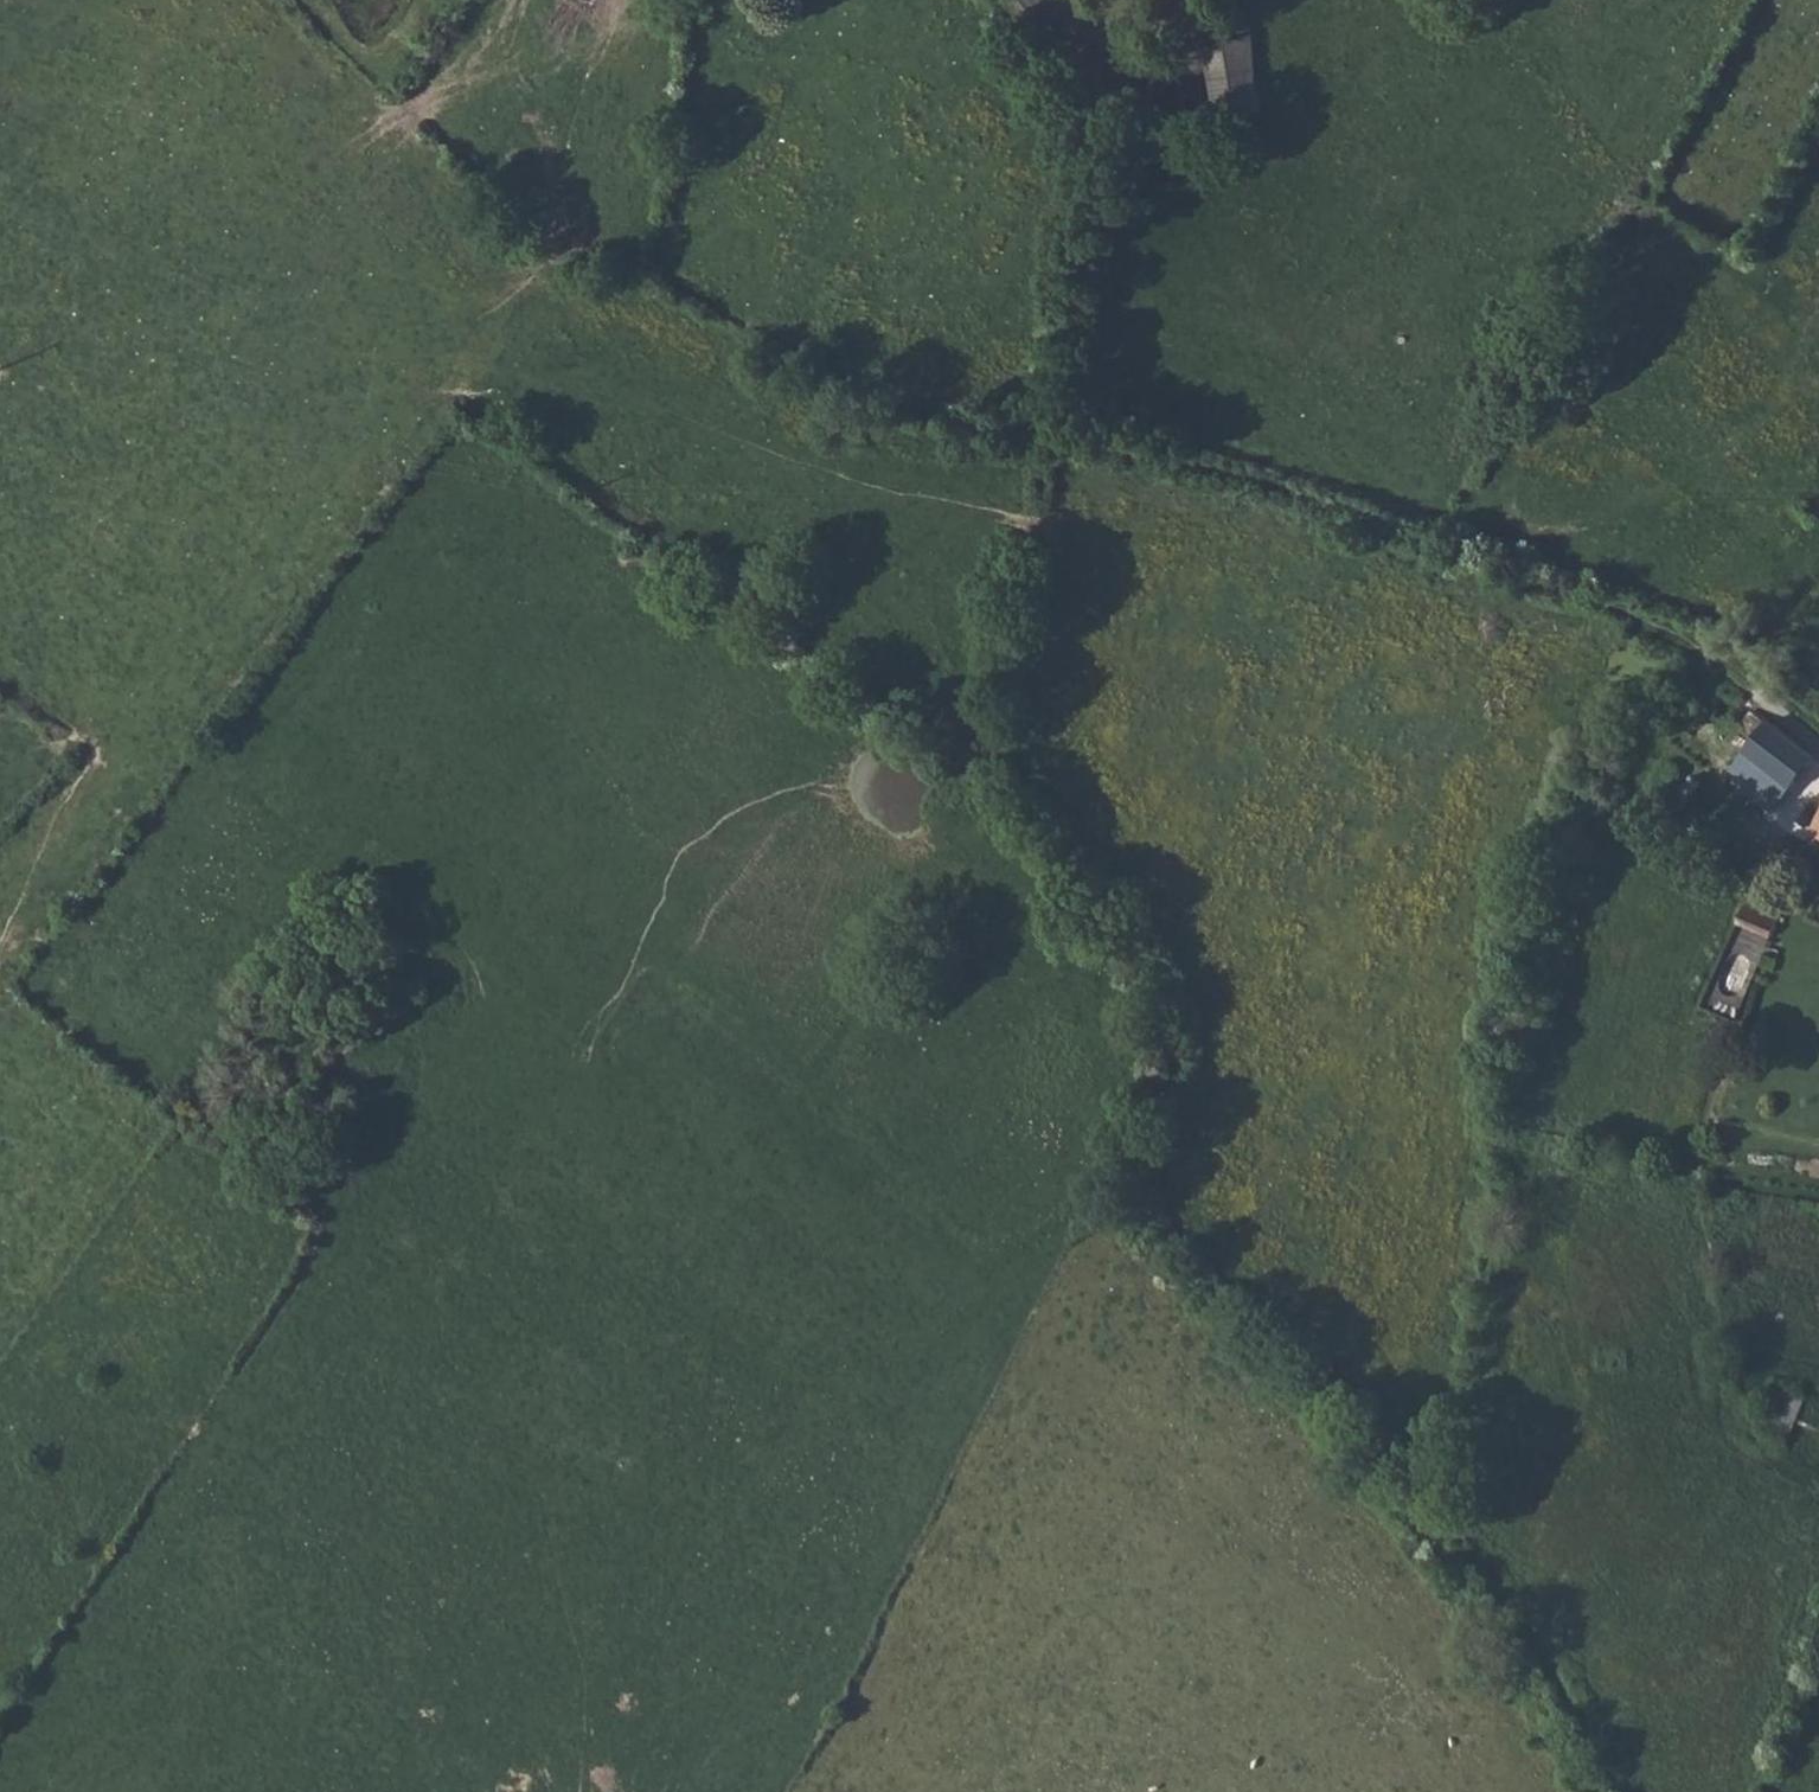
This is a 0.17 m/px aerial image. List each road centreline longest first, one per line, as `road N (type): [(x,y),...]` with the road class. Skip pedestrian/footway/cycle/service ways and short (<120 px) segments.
road 1 (track): [(1818,748),(1706,653),(1640,620)]
road 2 (residential): [(1170,75),(1108,65),(1046,27),(1034,0)]

